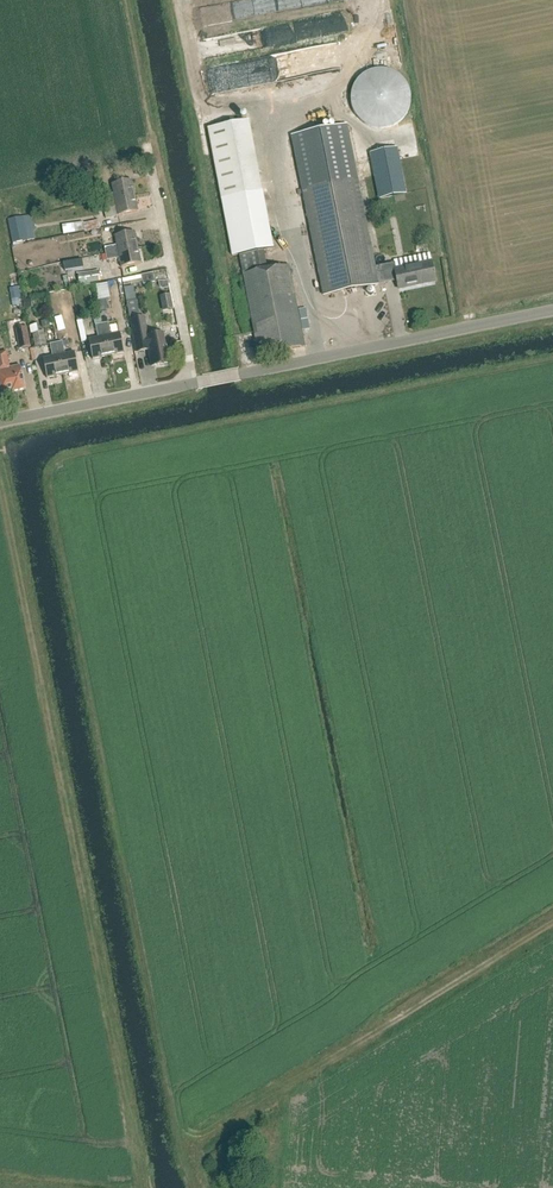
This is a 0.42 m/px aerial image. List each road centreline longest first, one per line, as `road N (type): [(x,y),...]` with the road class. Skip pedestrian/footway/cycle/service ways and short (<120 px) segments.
road 1 (track): [(142,1167),(0,483)]
road 2 (track): [(552,925),(197,1140)]
road 3 (unclassified): [(194,383),(552,311)]
road 4 (residential): [(194,383),(146,143)]
road 5 (unclassified): [(0,421),(194,383)]

